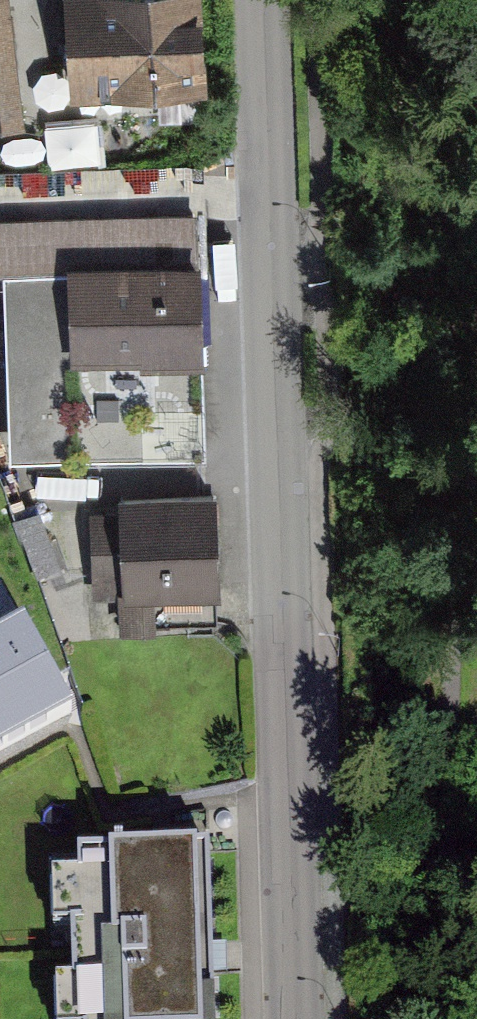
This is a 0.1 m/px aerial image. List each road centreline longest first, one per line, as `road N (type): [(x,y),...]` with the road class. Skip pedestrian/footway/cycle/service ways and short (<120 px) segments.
road 1 (residential): [(264,0),(299,1018)]
road 2 (track): [(476,319),(447,836),(467,914),(476,924)]

